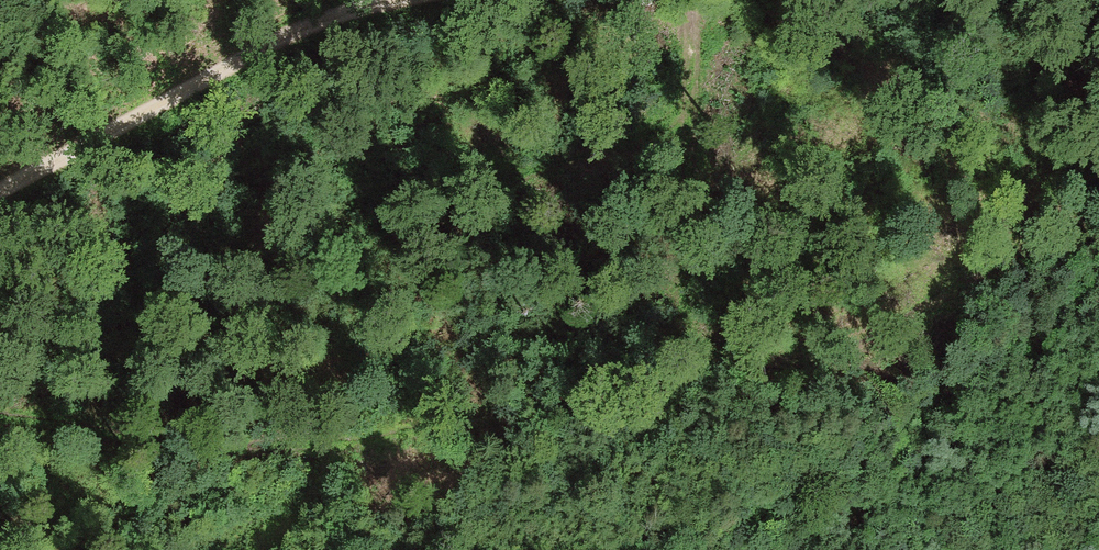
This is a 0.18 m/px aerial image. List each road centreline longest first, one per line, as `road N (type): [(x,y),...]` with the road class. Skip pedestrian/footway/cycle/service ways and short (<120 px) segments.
road 1 (track): [(1098,234),(1025,251),(845,355),(711,371),(653,394),(506,421),(335,443),(174,444),(0,416)]
road 2 (track): [(0,191),(285,37),(397,0)]
road 3 (track): [(711,371),(686,302),(690,0)]

